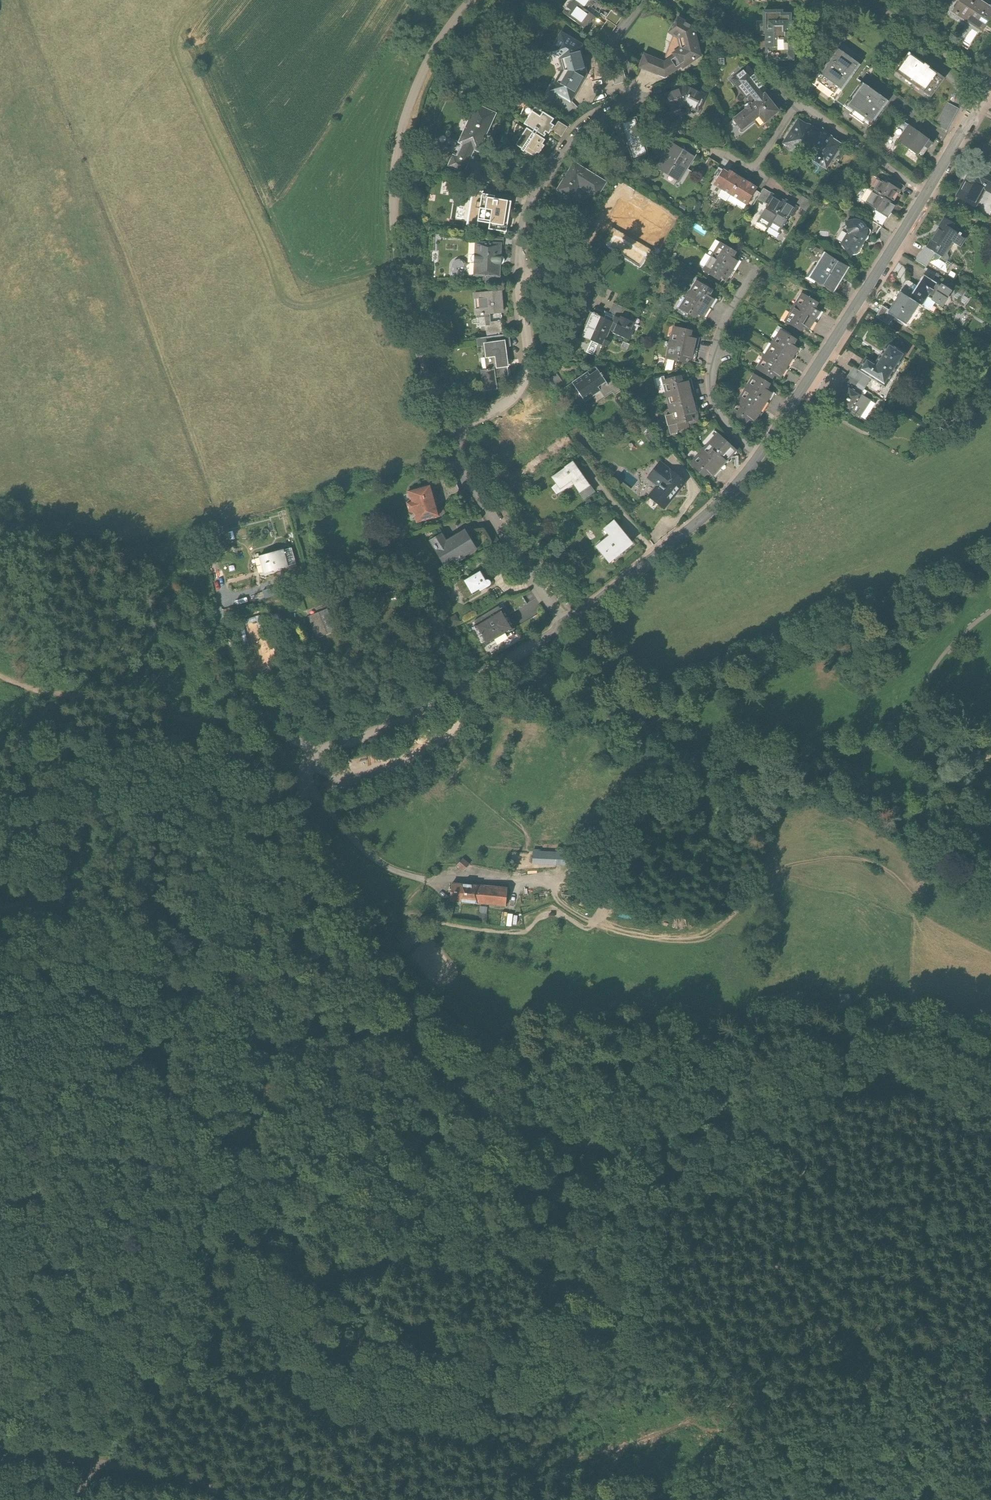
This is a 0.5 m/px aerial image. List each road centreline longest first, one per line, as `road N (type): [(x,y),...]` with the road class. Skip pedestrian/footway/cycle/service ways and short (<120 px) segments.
road 1 (residential): [(990,83),(761,456),(707,515),(565,627)]
road 2 (track): [(990,1050),(908,1031),(849,1034),(683,1135),(609,1148),(569,1145),(497,1118),(433,1059)]
road 3 (track): [(433,1059),(237,982),(134,885),(93,879),(0,911)]
road 4 (unclassified): [(472,0),(442,34),(400,122),(393,182),(408,307),(451,440)]
road 5 (residential): [(644,97),(579,132),(540,187),(525,237),(527,381),(518,396),(451,440)]
road 6 (track): [(433,1059),(338,898),(303,818),(301,783)]
road 7 (residential): [(451,440),(565,627)]
road 8 (track): [(261,728),(93,696)]
road 9 (unclassified): [(465,688),(315,756)]
road 10 (track): [(857,1499),(841,1443),(802,1386)]

